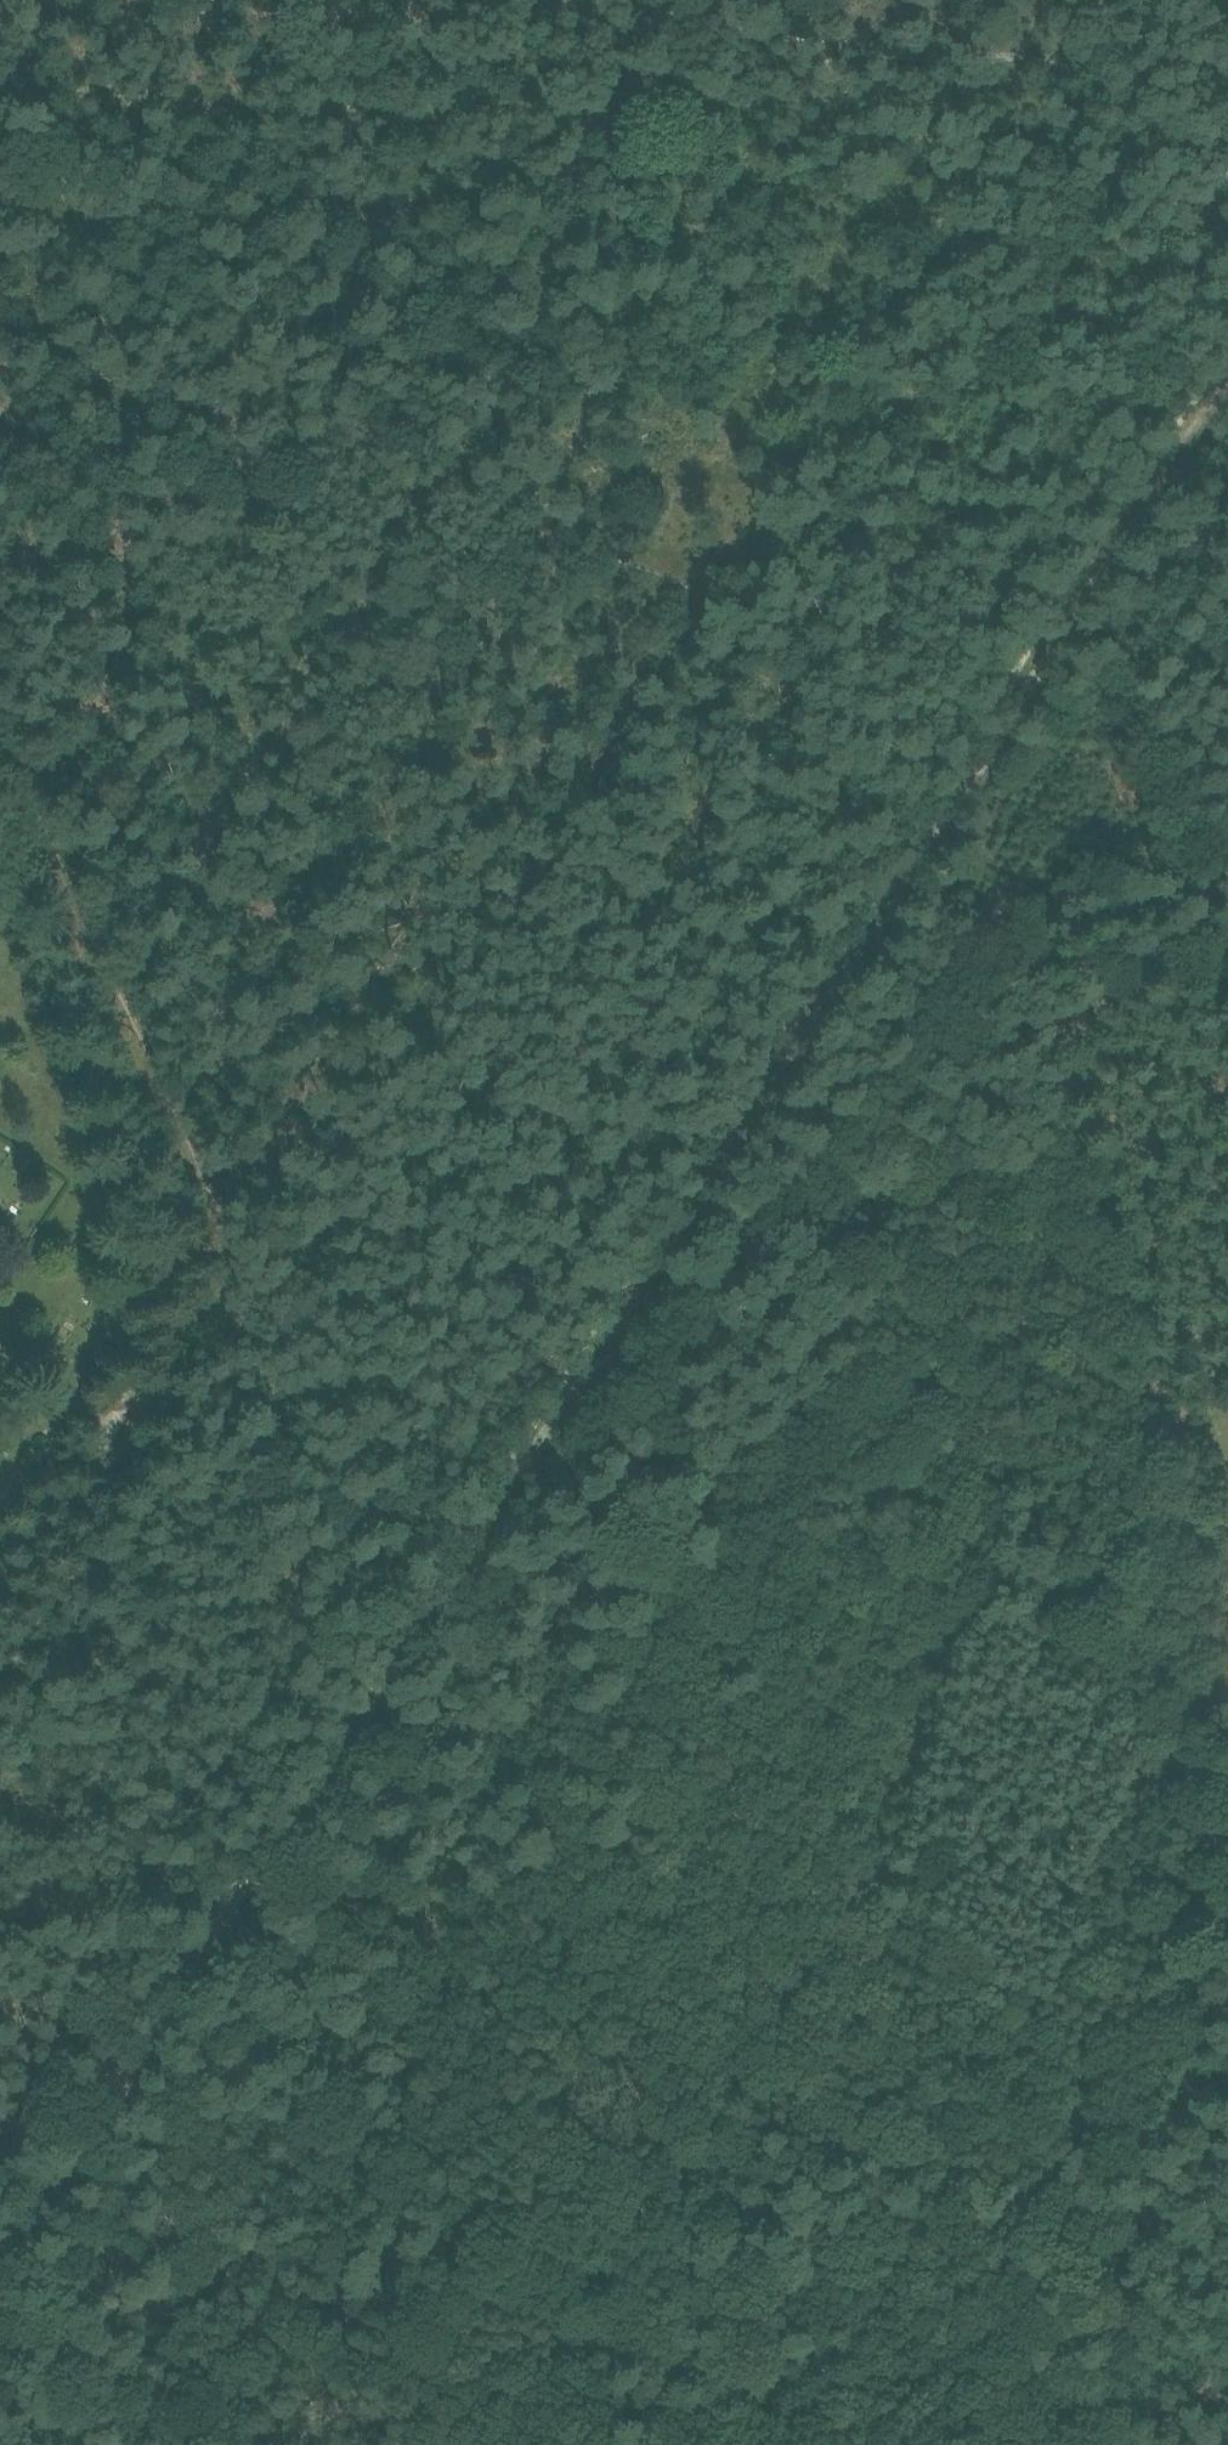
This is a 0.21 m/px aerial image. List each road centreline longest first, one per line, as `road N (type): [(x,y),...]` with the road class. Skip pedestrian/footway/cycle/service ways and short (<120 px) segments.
road 1 (track): [(0,2242),(1227,379)]
road 2 (track): [(837,978),(994,1113),(1054,1193),(1055,1233),(844,1917),(698,2125),(430,2444)]
road 3 (track): [(0,442),(109,438),(425,379),(607,559),(712,600),(1033,674)]
road 4 (track): [(0,732),(235,1250),(248,1309),(283,1394),(373,1533),(400,1640)]
road 5 (track): [(593,0),(855,49),(1227,50)]
road 6 (track): [(1064,625),(1102,648),(1227,885)]
road 7 (track): [(1055,1233),(1178,1208),(1227,1171)]

